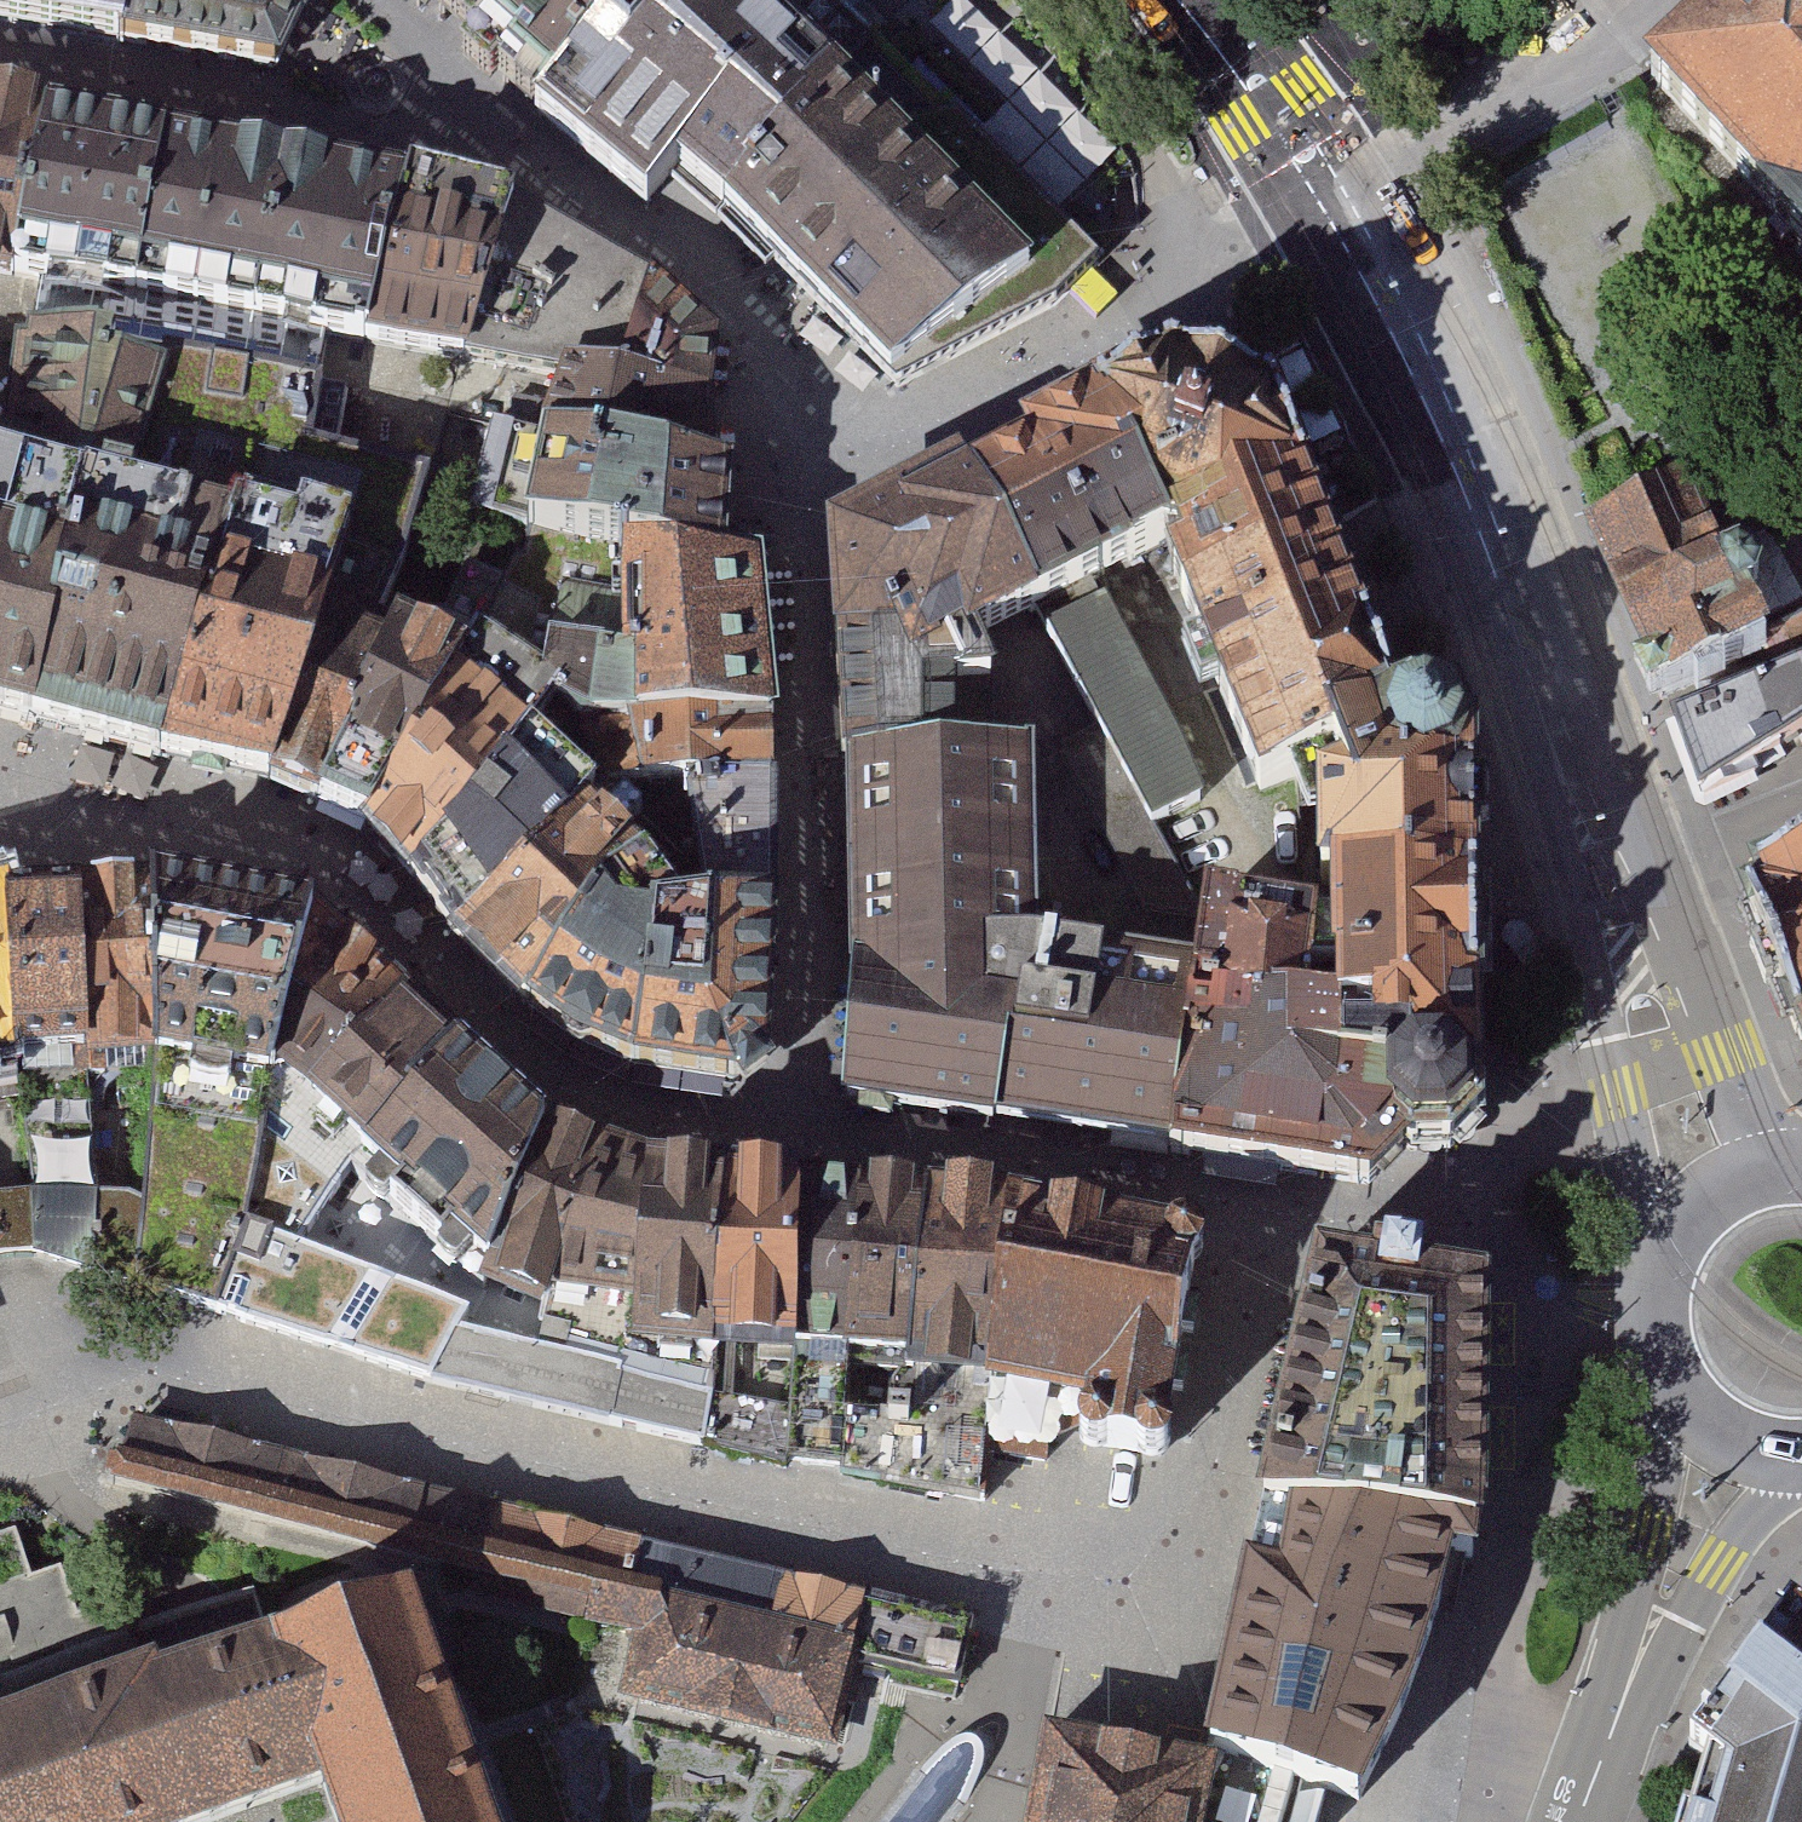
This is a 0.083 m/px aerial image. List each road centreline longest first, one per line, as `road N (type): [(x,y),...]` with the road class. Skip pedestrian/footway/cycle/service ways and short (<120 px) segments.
road 1 (residential): [(0,1407),(181,1384),(504,1472),(1042,1593)]
road 2 (secondary): [(1186,0),(1264,97),(1413,373),(1491,549),(1606,887)]
road 3 (residential): [(1042,1593),(1181,1626),(1265,1227),(1658,1313)]
road 4 (secondary): [(1614,912),(1598,1017),(1611,1098),(1641,1208),(1669,1253)]
road 5 (residential): [(1676,1378),(1629,1687)]
road 6 (secondary): [(1791,1164),(1692,983),(1614,912)]
road 7 (residential): [(1629,1687),(1801,1457)]
road 8 (residential): [(1042,1593),(1001,1771),(979,1821)]
road 9 (residential): [(1801,823),(1606,887)]
road 10 (secondary): [(1791,1164),(1718,1192),(1669,1253)]
road 11 (secondary): [(1676,1378),(1729,1434),(1801,1454)]
road 12 (residential): [(1629,1687),(1577,1821)]

